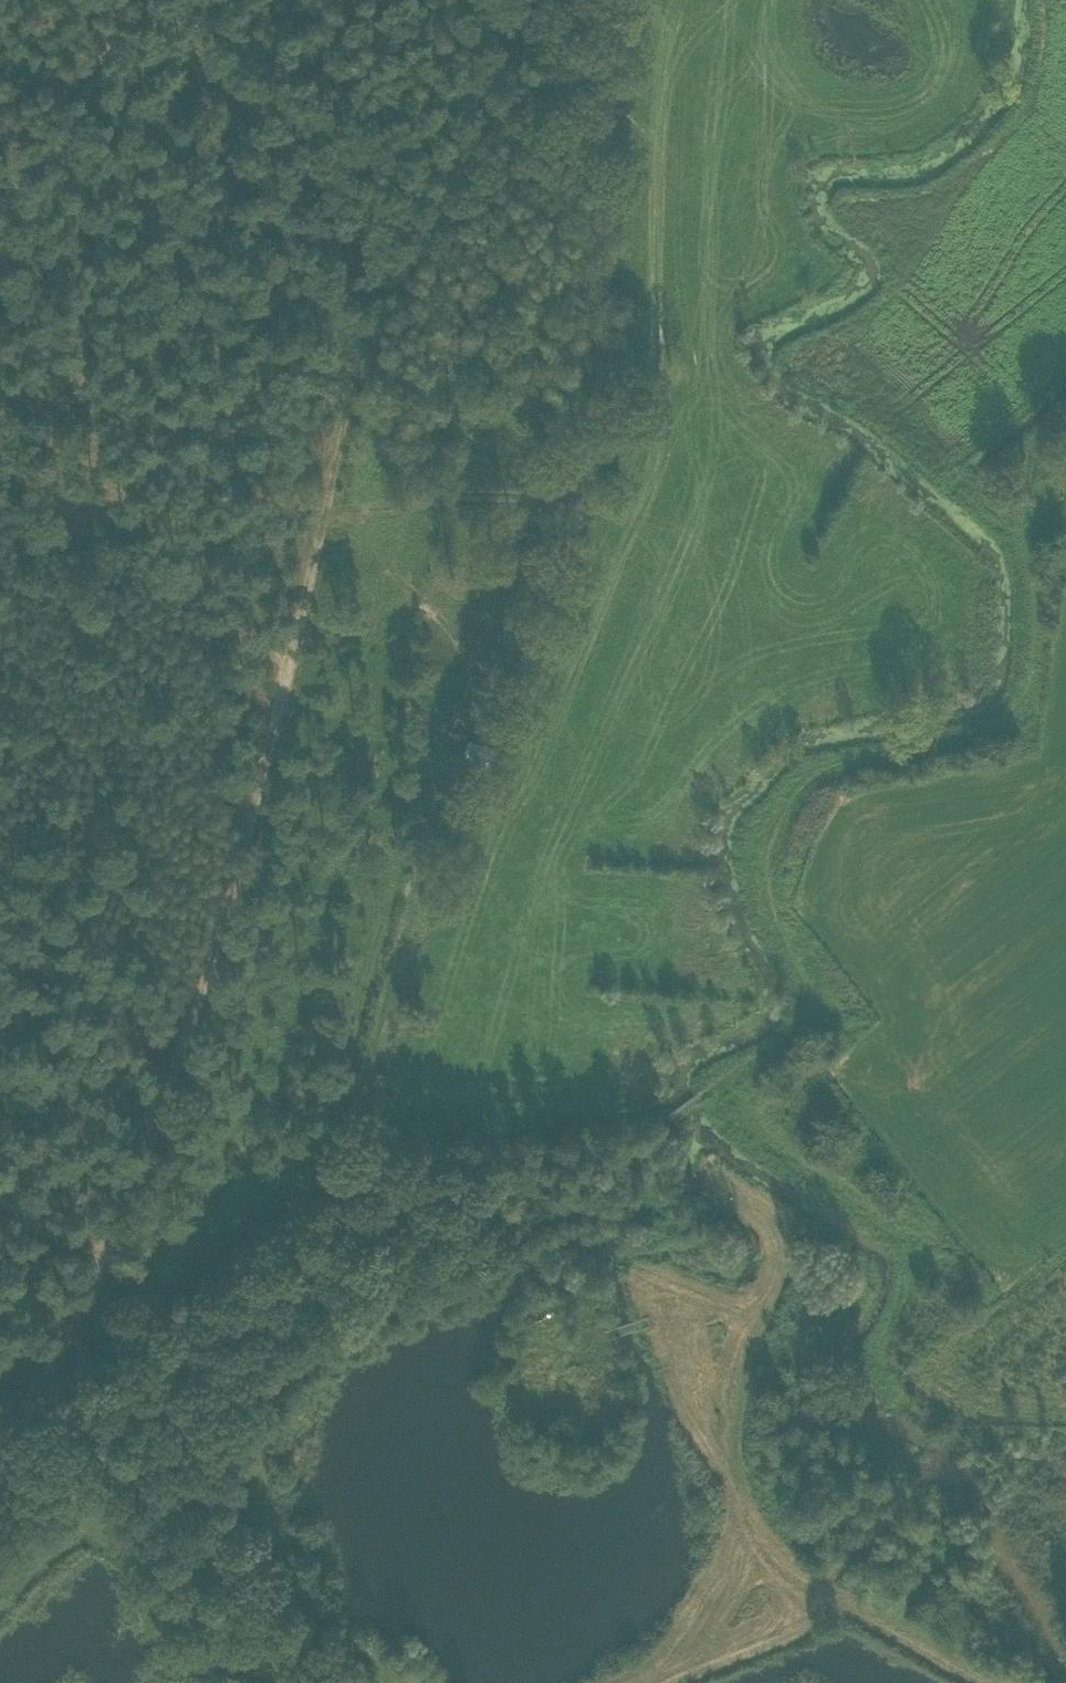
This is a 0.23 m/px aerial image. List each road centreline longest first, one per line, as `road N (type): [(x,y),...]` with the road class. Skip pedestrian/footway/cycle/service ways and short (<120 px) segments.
road 1 (track): [(701,1094),(792,1034),(804,1016),(750,863),(770,817),(811,772),(995,727),(1020,707),(1034,669),(1026,473),(1031,450),(1065,422)]
road 2 (track): [(257,1491),(266,1419),(291,1369),(367,1319),(448,1292),(556,1217),(627,1213),(647,1202),(669,1117)]
road 3 (track): [(400,1682),(340,1637),(296,1586),(257,1491)]
road 4 (track): [(97,1275),(25,1413)]
road 5 (track): [(156,1636),(186,1667),(255,1670),(282,1682)]

